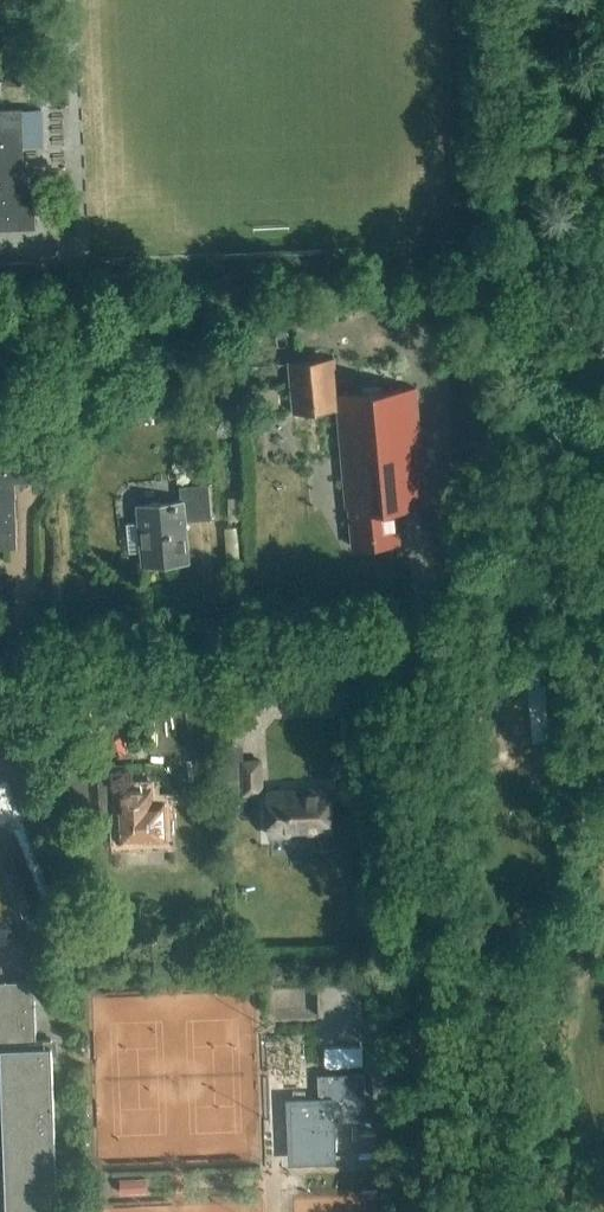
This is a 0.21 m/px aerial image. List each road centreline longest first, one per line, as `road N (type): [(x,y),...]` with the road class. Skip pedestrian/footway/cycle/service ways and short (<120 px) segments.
road 1 (unclassified): [(416,641),(442,1211)]
road 2 (track): [(0,679),(416,641)]

